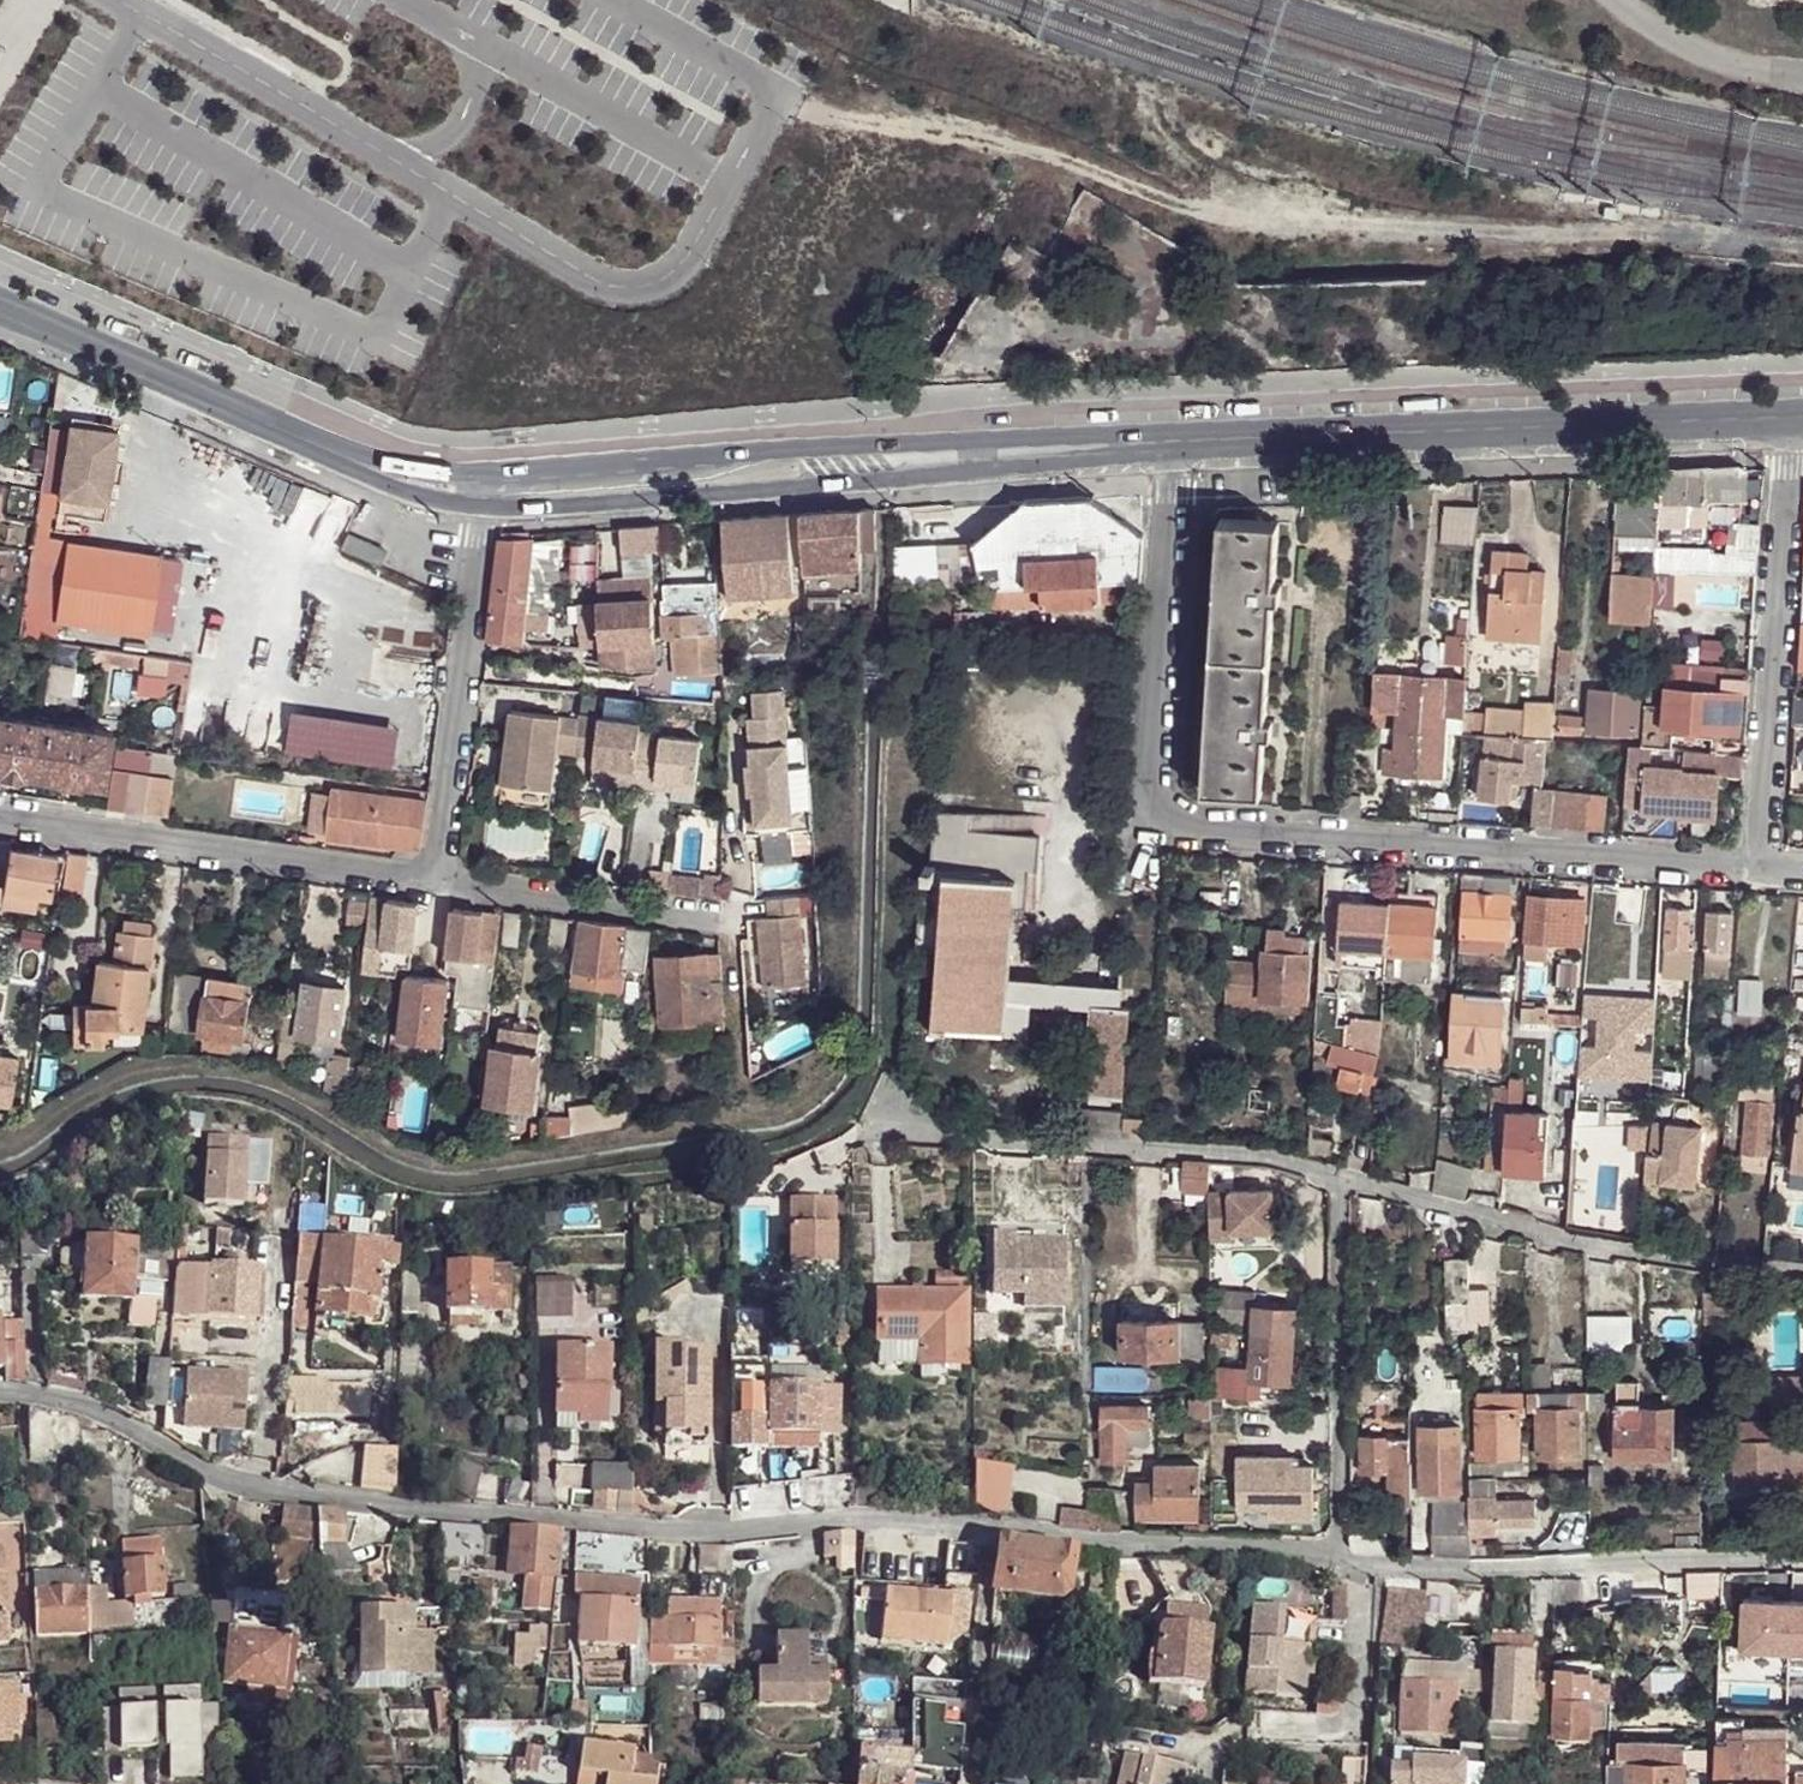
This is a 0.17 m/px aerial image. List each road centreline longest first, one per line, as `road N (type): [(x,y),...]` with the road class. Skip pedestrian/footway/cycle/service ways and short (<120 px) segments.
road 1 (residential): [(0,1396),(95,1413),(253,1492),(733,1534),(871,1519),(997,1529),(1096,1549),(1341,1559)]
road 2 (residential): [(1173,456),(1155,773),(1156,806),(1180,824),(1760,869)]
road 3 (secondary): [(1173,456),(1065,434),(590,467),(485,490)]
road 4 (secondary): [(485,490),(588,507),(1173,456)]
road 5 (secondary): [(1792,427),(1173,456)]
road 6 (secondary): [(485,490),(426,484),(0,297)]
road 7 (residential): [(1335,1176),(1590,1242),(1802,1270)]
road 8 (residential): [(874,1122),(1242,1155),(1335,1176)]
road 9 (residential): [(1341,1559),(1430,1566),(1802,1554)]
road 10 (residential): [(440,876),(0,817)]
road 11 (residential): [(1760,869),(1792,427)]
road 12 (residential): [(485,490),(440,876)]
road 13 (residential): [(1341,1559),(1335,1176)]
road 14 (residential): [(715,919),(440,876)]

